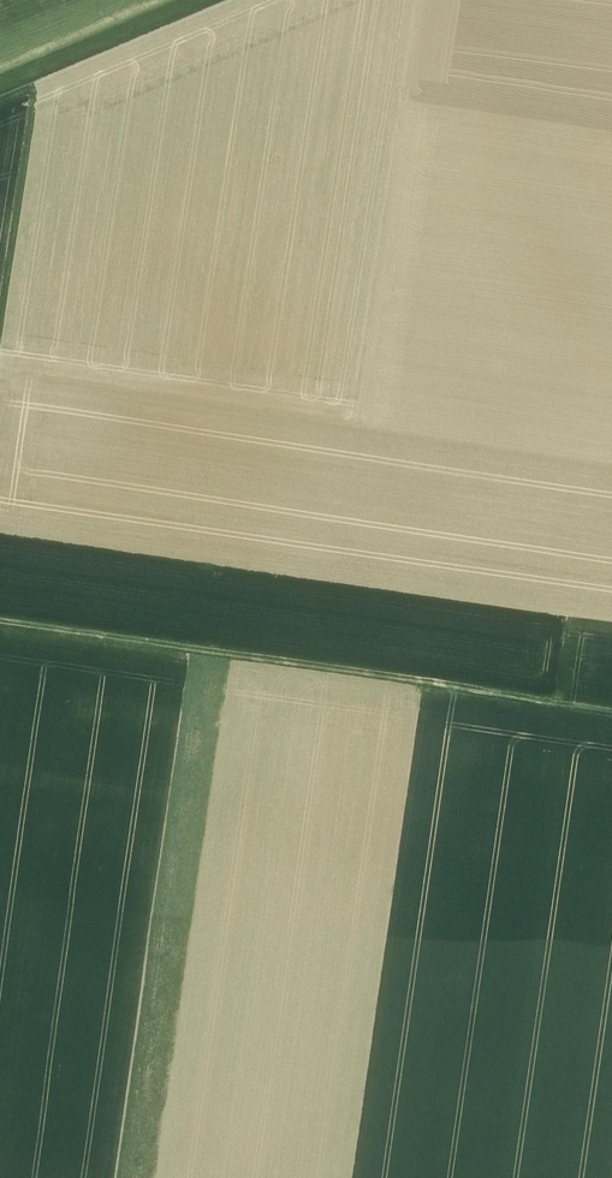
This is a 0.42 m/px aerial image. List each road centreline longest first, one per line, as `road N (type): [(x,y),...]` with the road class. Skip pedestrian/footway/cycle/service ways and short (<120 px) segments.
road 1 (track): [(0,619),(611,708)]
road 2 (track): [(0,359),(21,199)]

